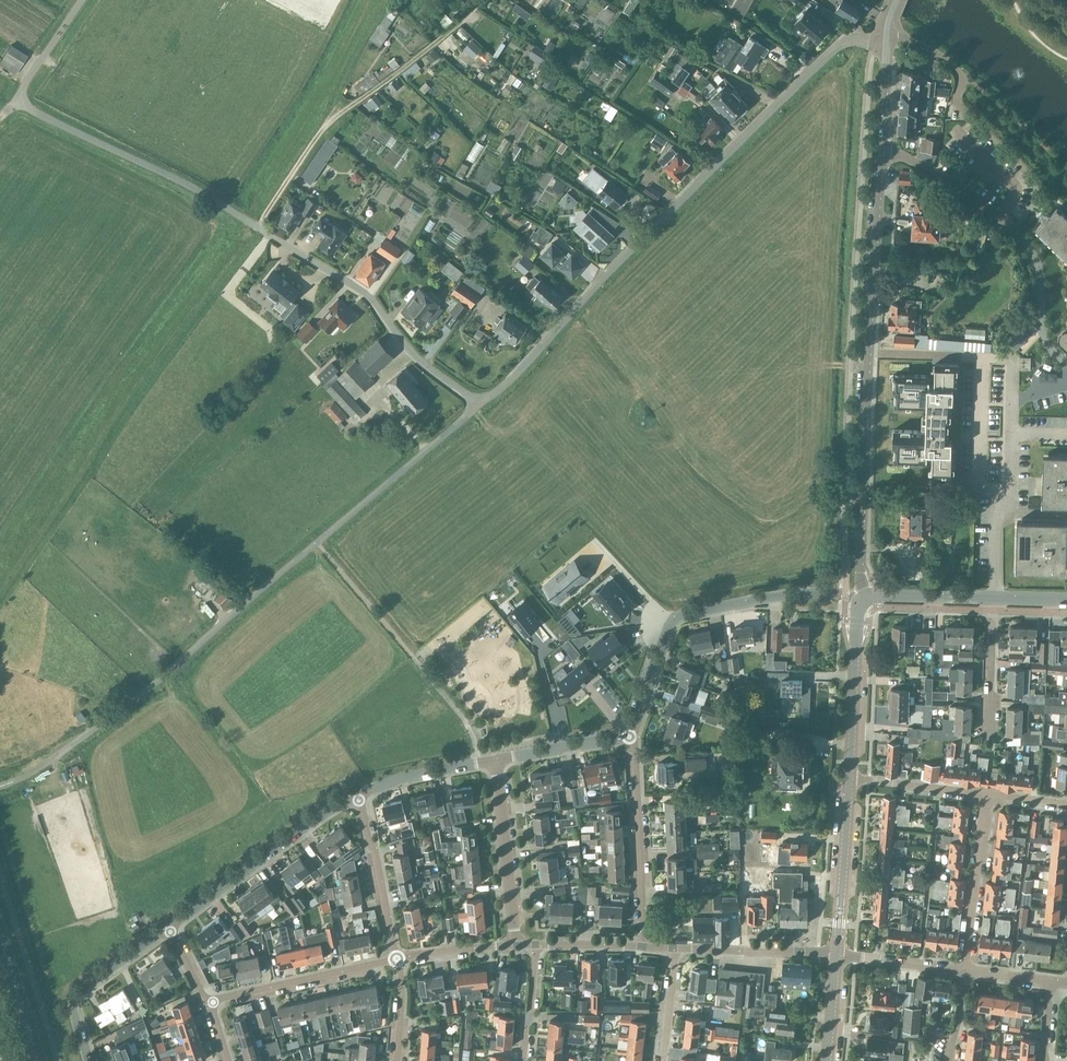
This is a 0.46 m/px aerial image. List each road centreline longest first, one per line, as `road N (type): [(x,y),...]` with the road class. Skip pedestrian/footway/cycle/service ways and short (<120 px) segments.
road 1 (unclassified): [(481,405),(414,355),(363,289),(138,159),(24,105),(20,92),(82,0)]
road 2 (residential): [(861,598),(886,40)]
road 3 (unclassified): [(481,405),(834,49),(886,40)]
road 4 (unclassified): [(317,542),(147,690),(6,786)]
road 5 (residential): [(633,734),(675,619),(799,594),(861,598)]
road 6 (residential): [(168,927),(296,829),(359,794)]
road 7 (unclassified): [(317,542),(481,405)]
road 8 (residential): [(642,947),(633,734)]
road 9 (track): [(482,0),(318,136)]
road 10 (residential): [(208,1001),(397,959)]
road 11 (residential): [(515,946),(495,759)]
road 12 (residential): [(89,1060),(74,997),(168,927)]
road 13 (tertiary): [(861,598),(850,779)]
road 14 (residential): [(966,971),(987,796)]
road 15 (tertiary): [(850,779),(836,954)]
road 16 (residential): [(397,959),(359,794)]
road 17 (residential): [(675,949),(836,954)]
road 18 (residential): [(359,794),(495,759)]
road 19 (residential): [(495,759),(633,734)]
road 20 (residential): [(987,796),(850,779)]
road 21 (residential): [(966,971),(836,954)]
road 22 (residential): [(990,728),(991,598)]
road 23 (tertiary): [(861,598),(991,598)]
road 24 (primary): [(39,1060),(0,937)]

